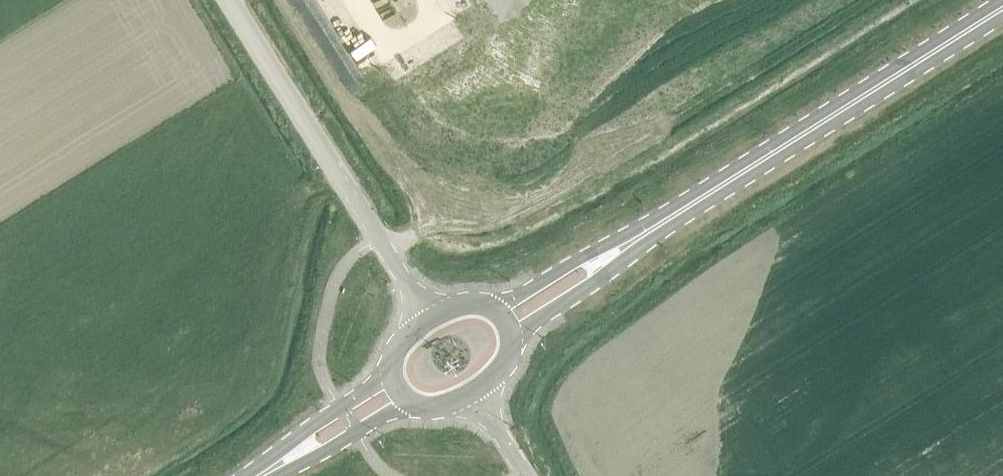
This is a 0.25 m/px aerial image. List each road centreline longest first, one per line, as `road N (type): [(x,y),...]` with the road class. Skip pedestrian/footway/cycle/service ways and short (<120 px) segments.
road 1 (secondary): [(625,245),(1002,9)]
road 2 (tertiary): [(429,321),(228,0)]
road 3 (secondary): [(625,245),(574,261),(496,309)]
road 4 (secondary): [(512,333),(591,283),(625,245)]
road 5 (secondary): [(279,460),(328,449),(408,402)]
road 6 (secondary): [(391,375),(313,426),(279,460)]

